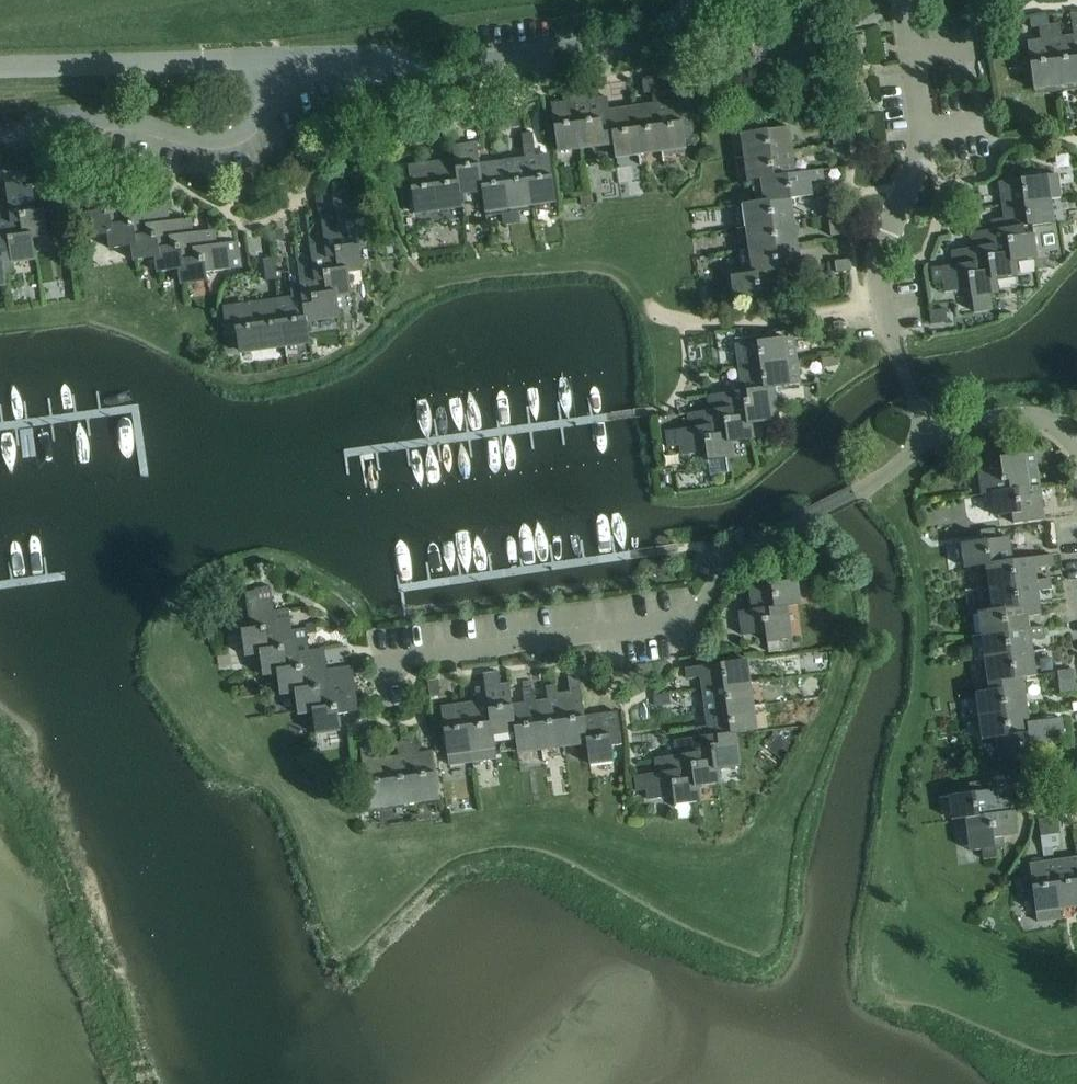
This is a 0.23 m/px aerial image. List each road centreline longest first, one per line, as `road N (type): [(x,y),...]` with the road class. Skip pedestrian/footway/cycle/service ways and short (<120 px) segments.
road 1 (residential): [(382,661),(692,618),(739,550),(873,481),(932,438)]
road 2 (residential): [(271,58),(450,66),(608,46),(650,35),(703,0)]
road 3 (residential): [(0,134),(117,120),(193,137),(230,136),(258,118),(271,58)]
road 4 (residential): [(0,65),(271,58)]
road 5 (residential): [(648,308),(717,321),(883,301)]
road 6 (residential): [(883,301),(882,252),(923,130)]
road 7 (residential): [(1076,447),(1050,420),(1025,417),(932,438)]
road 8 (residential): [(932,438),(883,301)]

